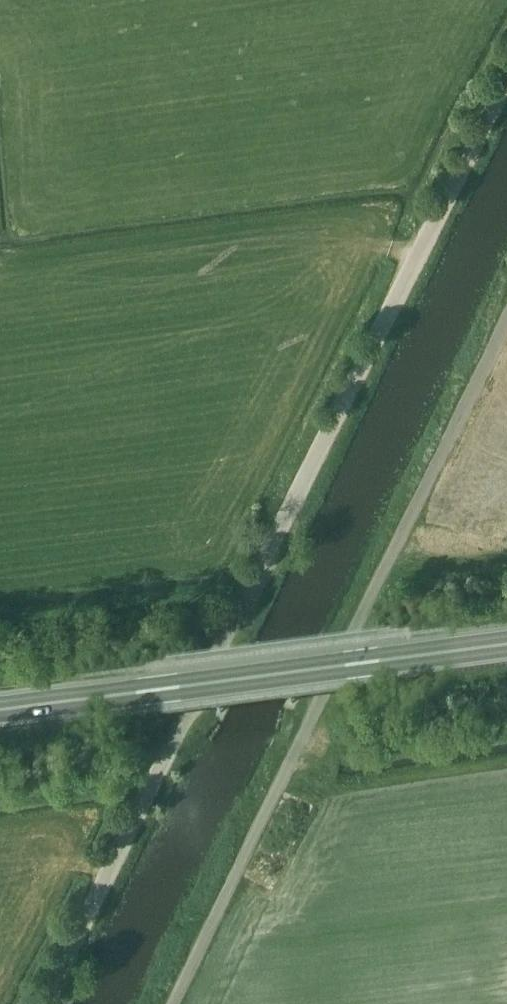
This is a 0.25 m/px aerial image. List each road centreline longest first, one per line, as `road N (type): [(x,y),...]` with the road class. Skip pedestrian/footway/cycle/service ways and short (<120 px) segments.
road 1 (unclassified): [(42,1003),(506,80)]
road 2 (unclassified): [(171,1003),(506,320)]
road 3 (trunk): [(0,707),(506,646)]

